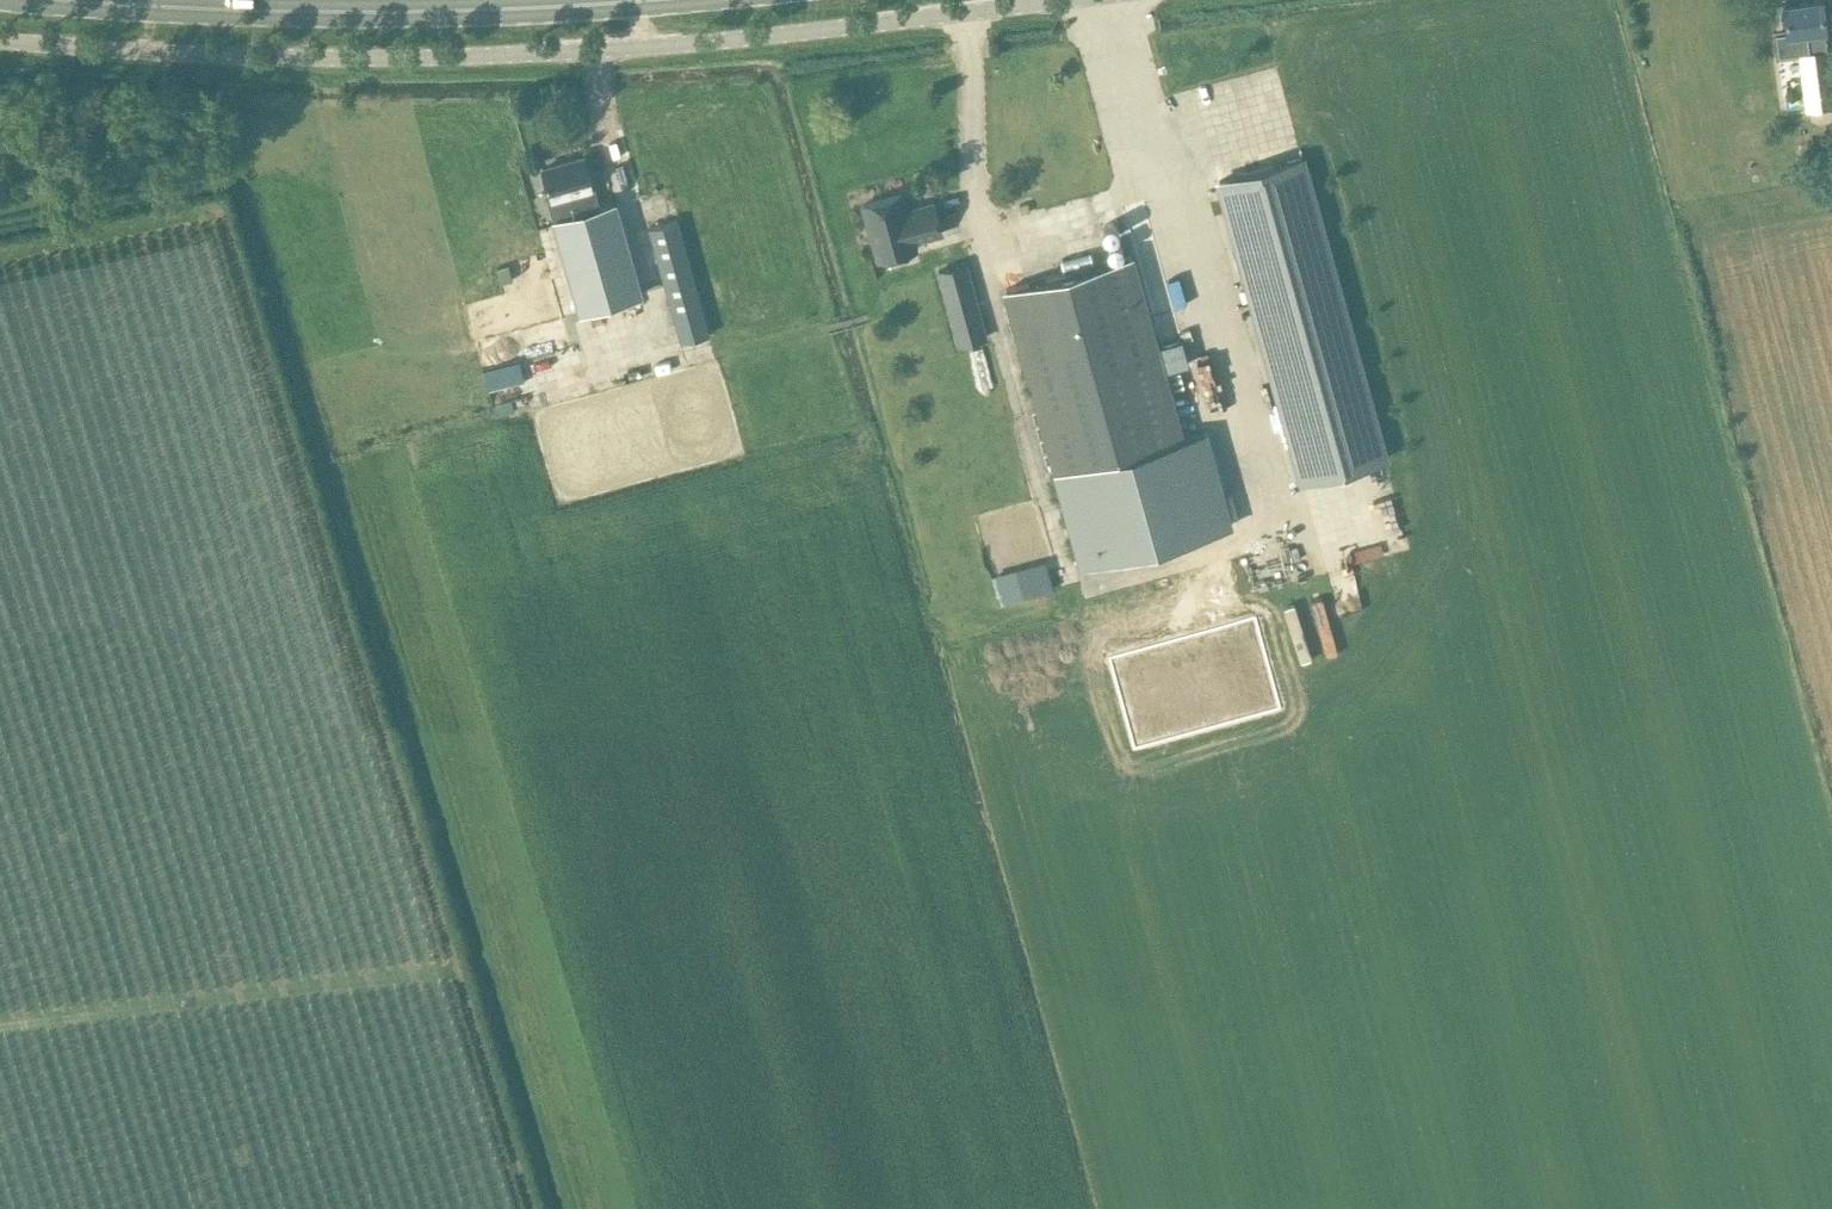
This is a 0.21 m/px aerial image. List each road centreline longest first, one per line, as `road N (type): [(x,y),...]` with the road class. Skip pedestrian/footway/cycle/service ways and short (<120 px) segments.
road 1 (unclassified): [(0,38),(399,61),(788,34),(1058,0)]
road 2 (secondary): [(677,0),(293,15),(29,0)]

